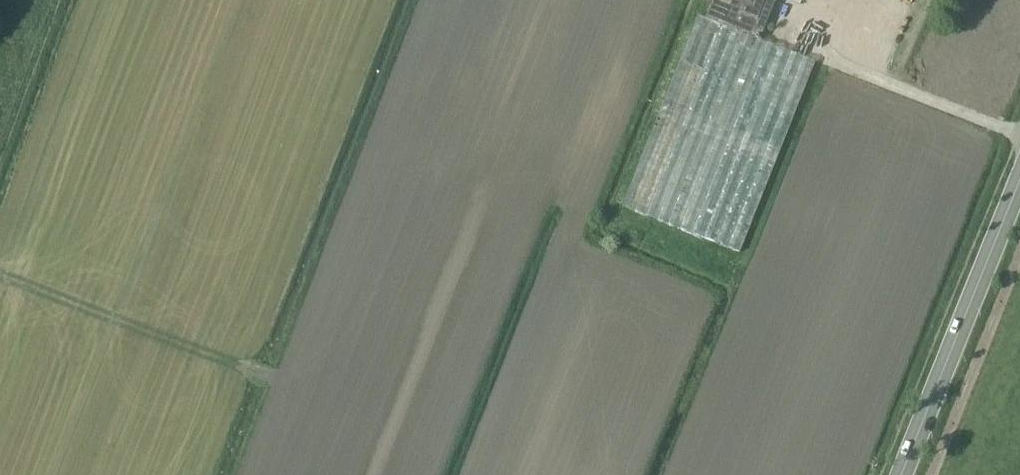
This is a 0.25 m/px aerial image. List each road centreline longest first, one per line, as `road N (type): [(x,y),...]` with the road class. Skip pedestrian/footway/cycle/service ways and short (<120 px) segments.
road 1 (track): [(54,474),(238,0)]
road 2 (secondary): [(902,474),(1019,180)]
road 3 (track): [(277,379),(0,272)]
road 4 (track): [(845,0),(835,62),(1019,134)]

